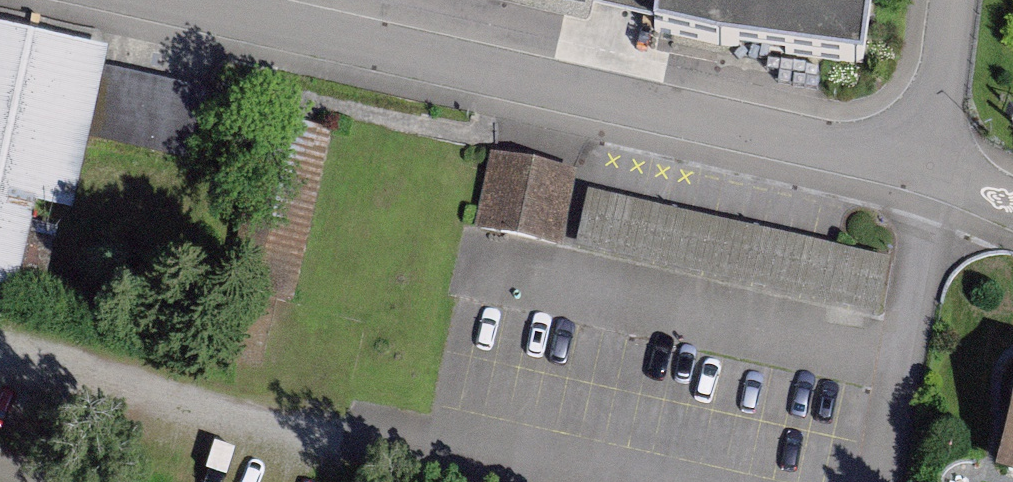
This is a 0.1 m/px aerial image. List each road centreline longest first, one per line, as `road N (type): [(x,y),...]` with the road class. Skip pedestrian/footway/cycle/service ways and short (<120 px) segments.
road 1 (residential): [(190,0),(913,164)]
road 2 (residential): [(913,164),(950,0)]

